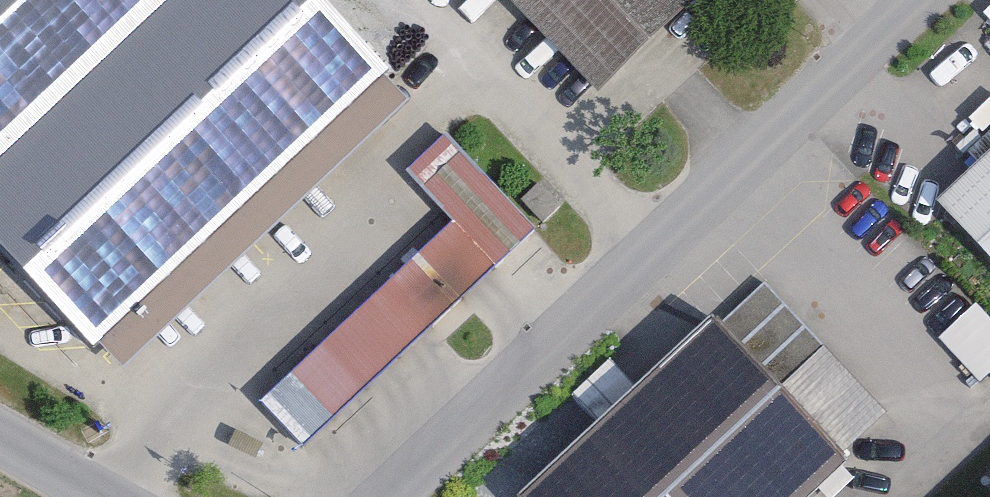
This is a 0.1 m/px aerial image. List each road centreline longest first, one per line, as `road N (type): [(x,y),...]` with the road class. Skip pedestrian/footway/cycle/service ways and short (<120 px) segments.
road 1 (residential): [(385,496),(911,0)]
road 2 (residential): [(0,435),(110,496)]

